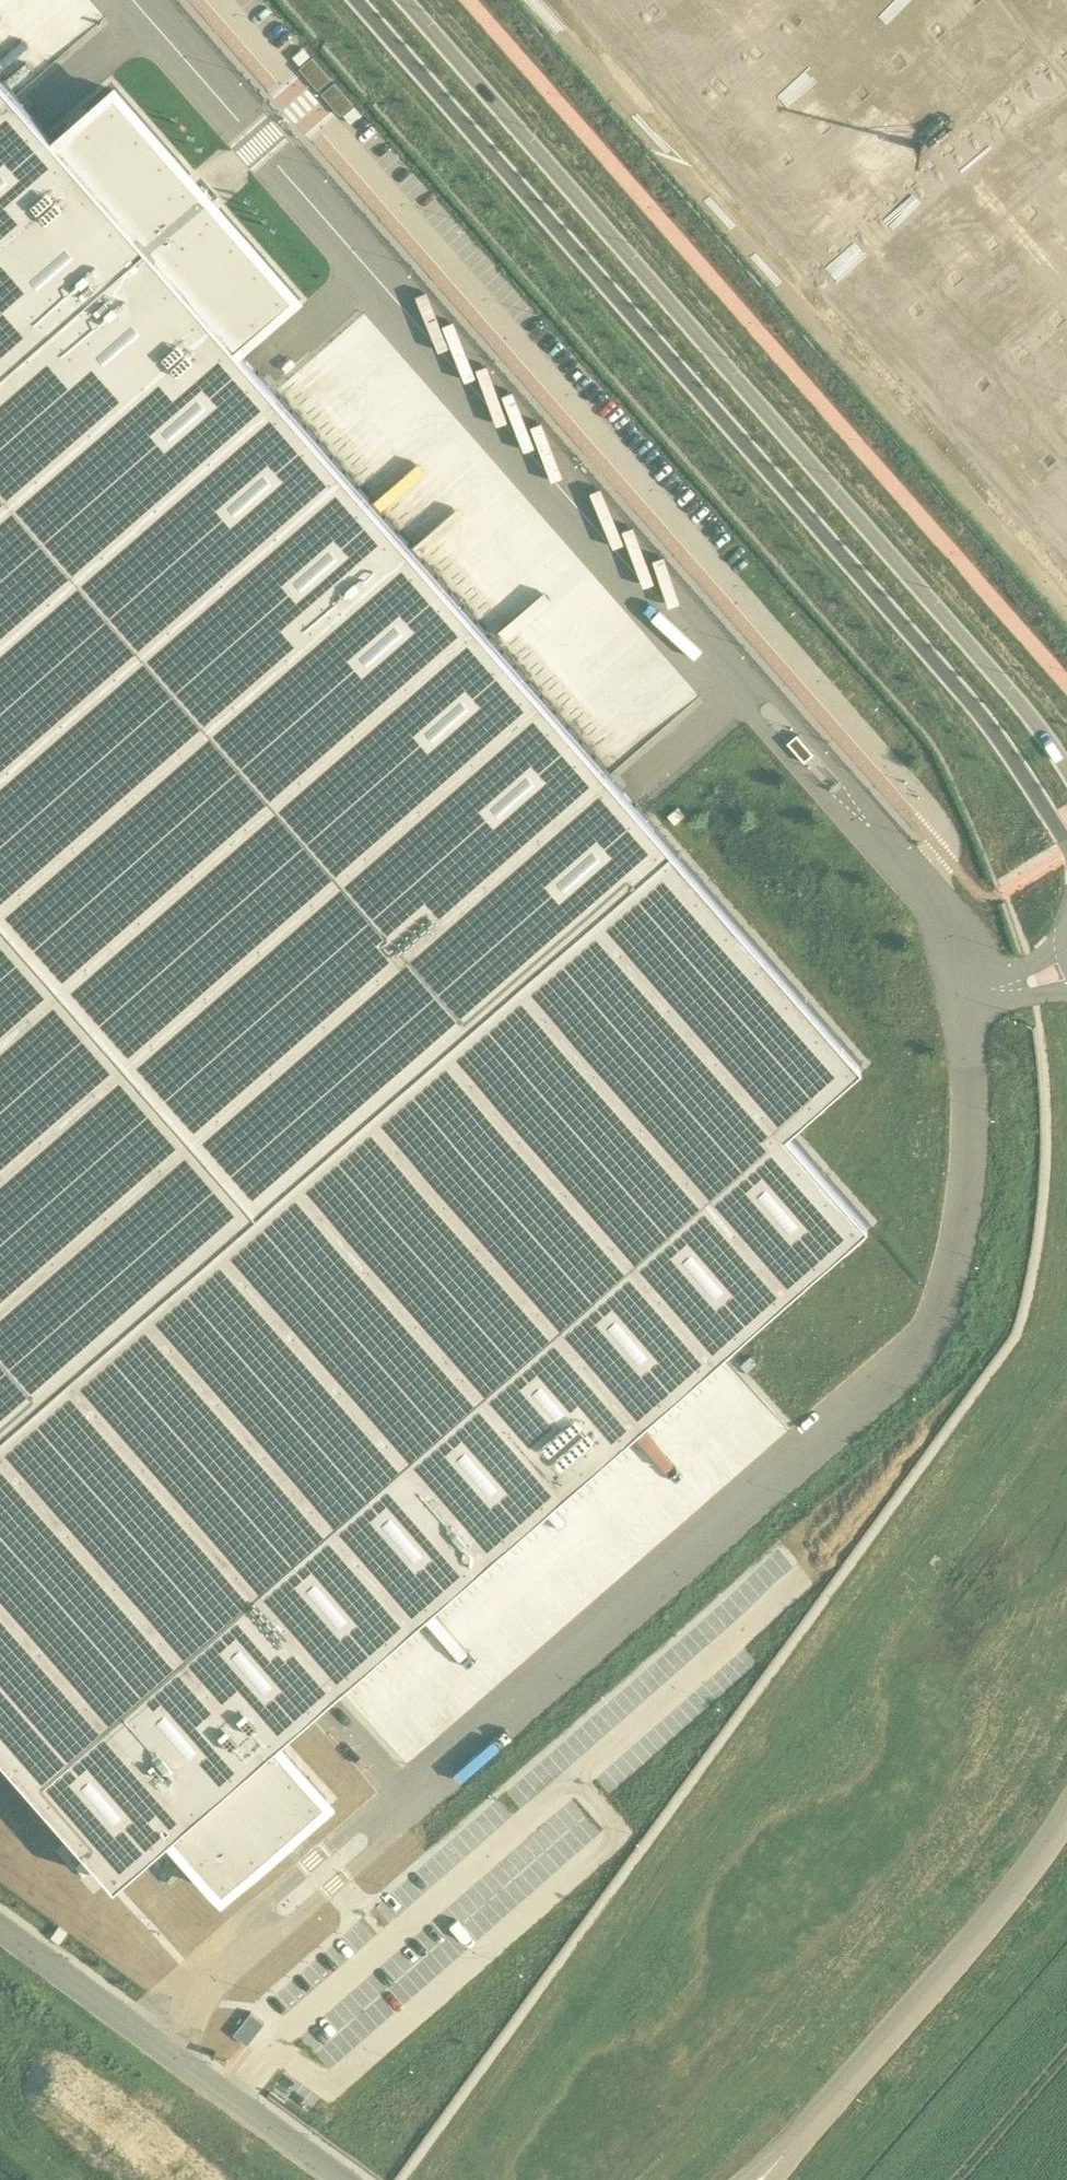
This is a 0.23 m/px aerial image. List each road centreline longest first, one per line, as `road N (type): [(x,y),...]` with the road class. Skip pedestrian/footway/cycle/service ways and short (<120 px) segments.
road 1 (tertiary): [(356,0),(977,710),(1066,844)]
road 2 (tertiary): [(1066,769),(1026,712),(406,0)]
road 3 (tertiary): [(1066,1763),(1038,1813),(727,2179)]
road 4 (tertiary): [(773,2179),(959,1967),(1066,1829)]
road 5 (unclassified): [(340,2179),(0,1928)]

